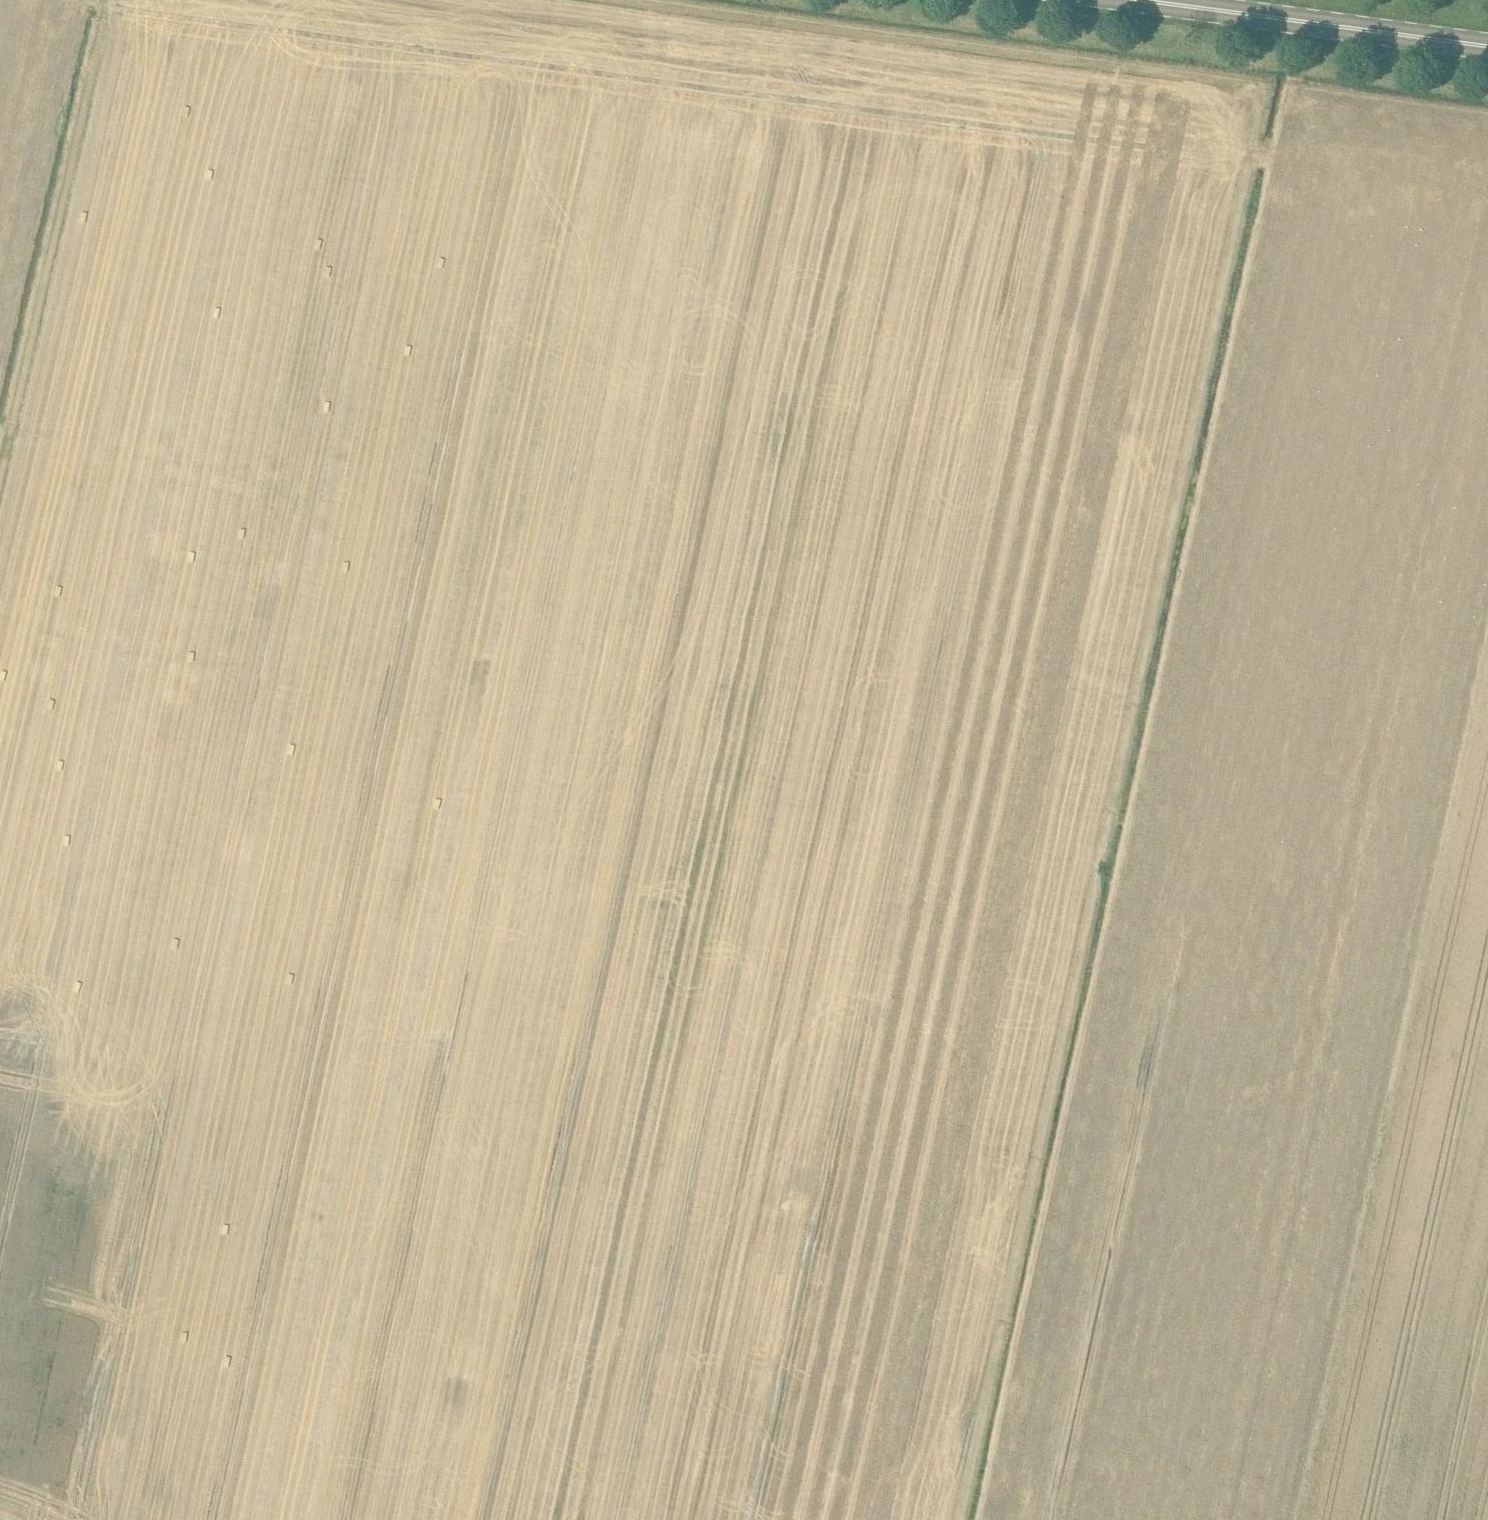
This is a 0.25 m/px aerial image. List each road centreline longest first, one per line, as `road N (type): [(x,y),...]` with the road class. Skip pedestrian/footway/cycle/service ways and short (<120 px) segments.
road 1 (primary): [(1487,46),(1147,0)]

